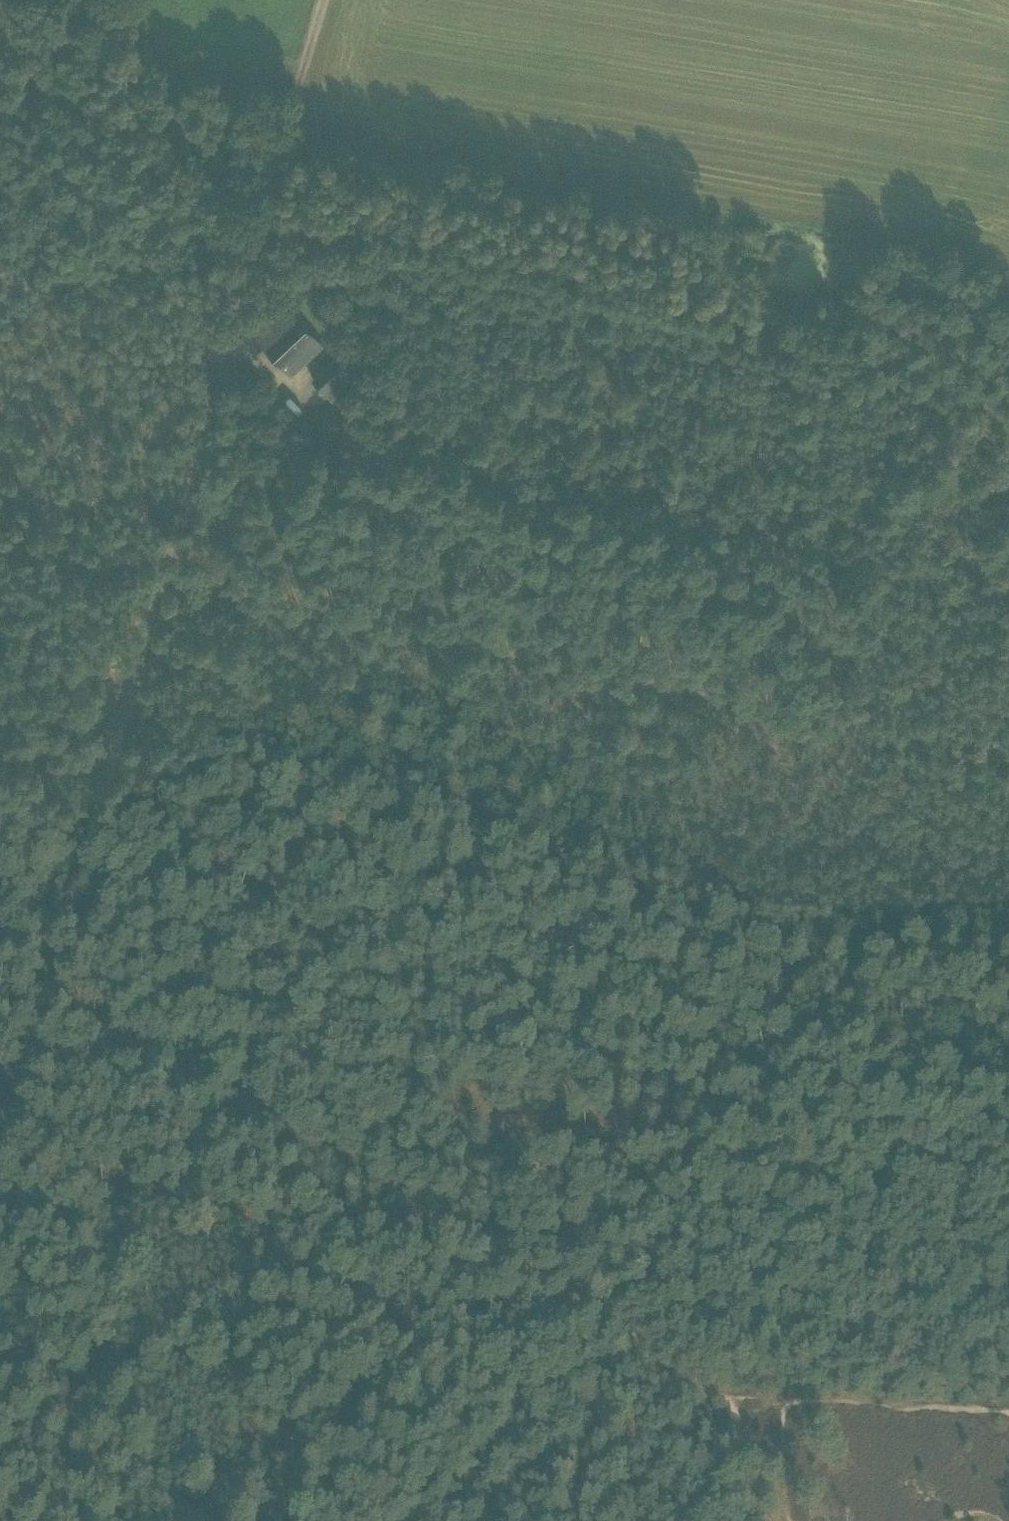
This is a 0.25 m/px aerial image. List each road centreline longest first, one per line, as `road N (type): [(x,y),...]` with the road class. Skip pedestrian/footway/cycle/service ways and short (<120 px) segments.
road 1 (track): [(0,307),(270,197)]
road 2 (track): [(270,197),(327,0)]

